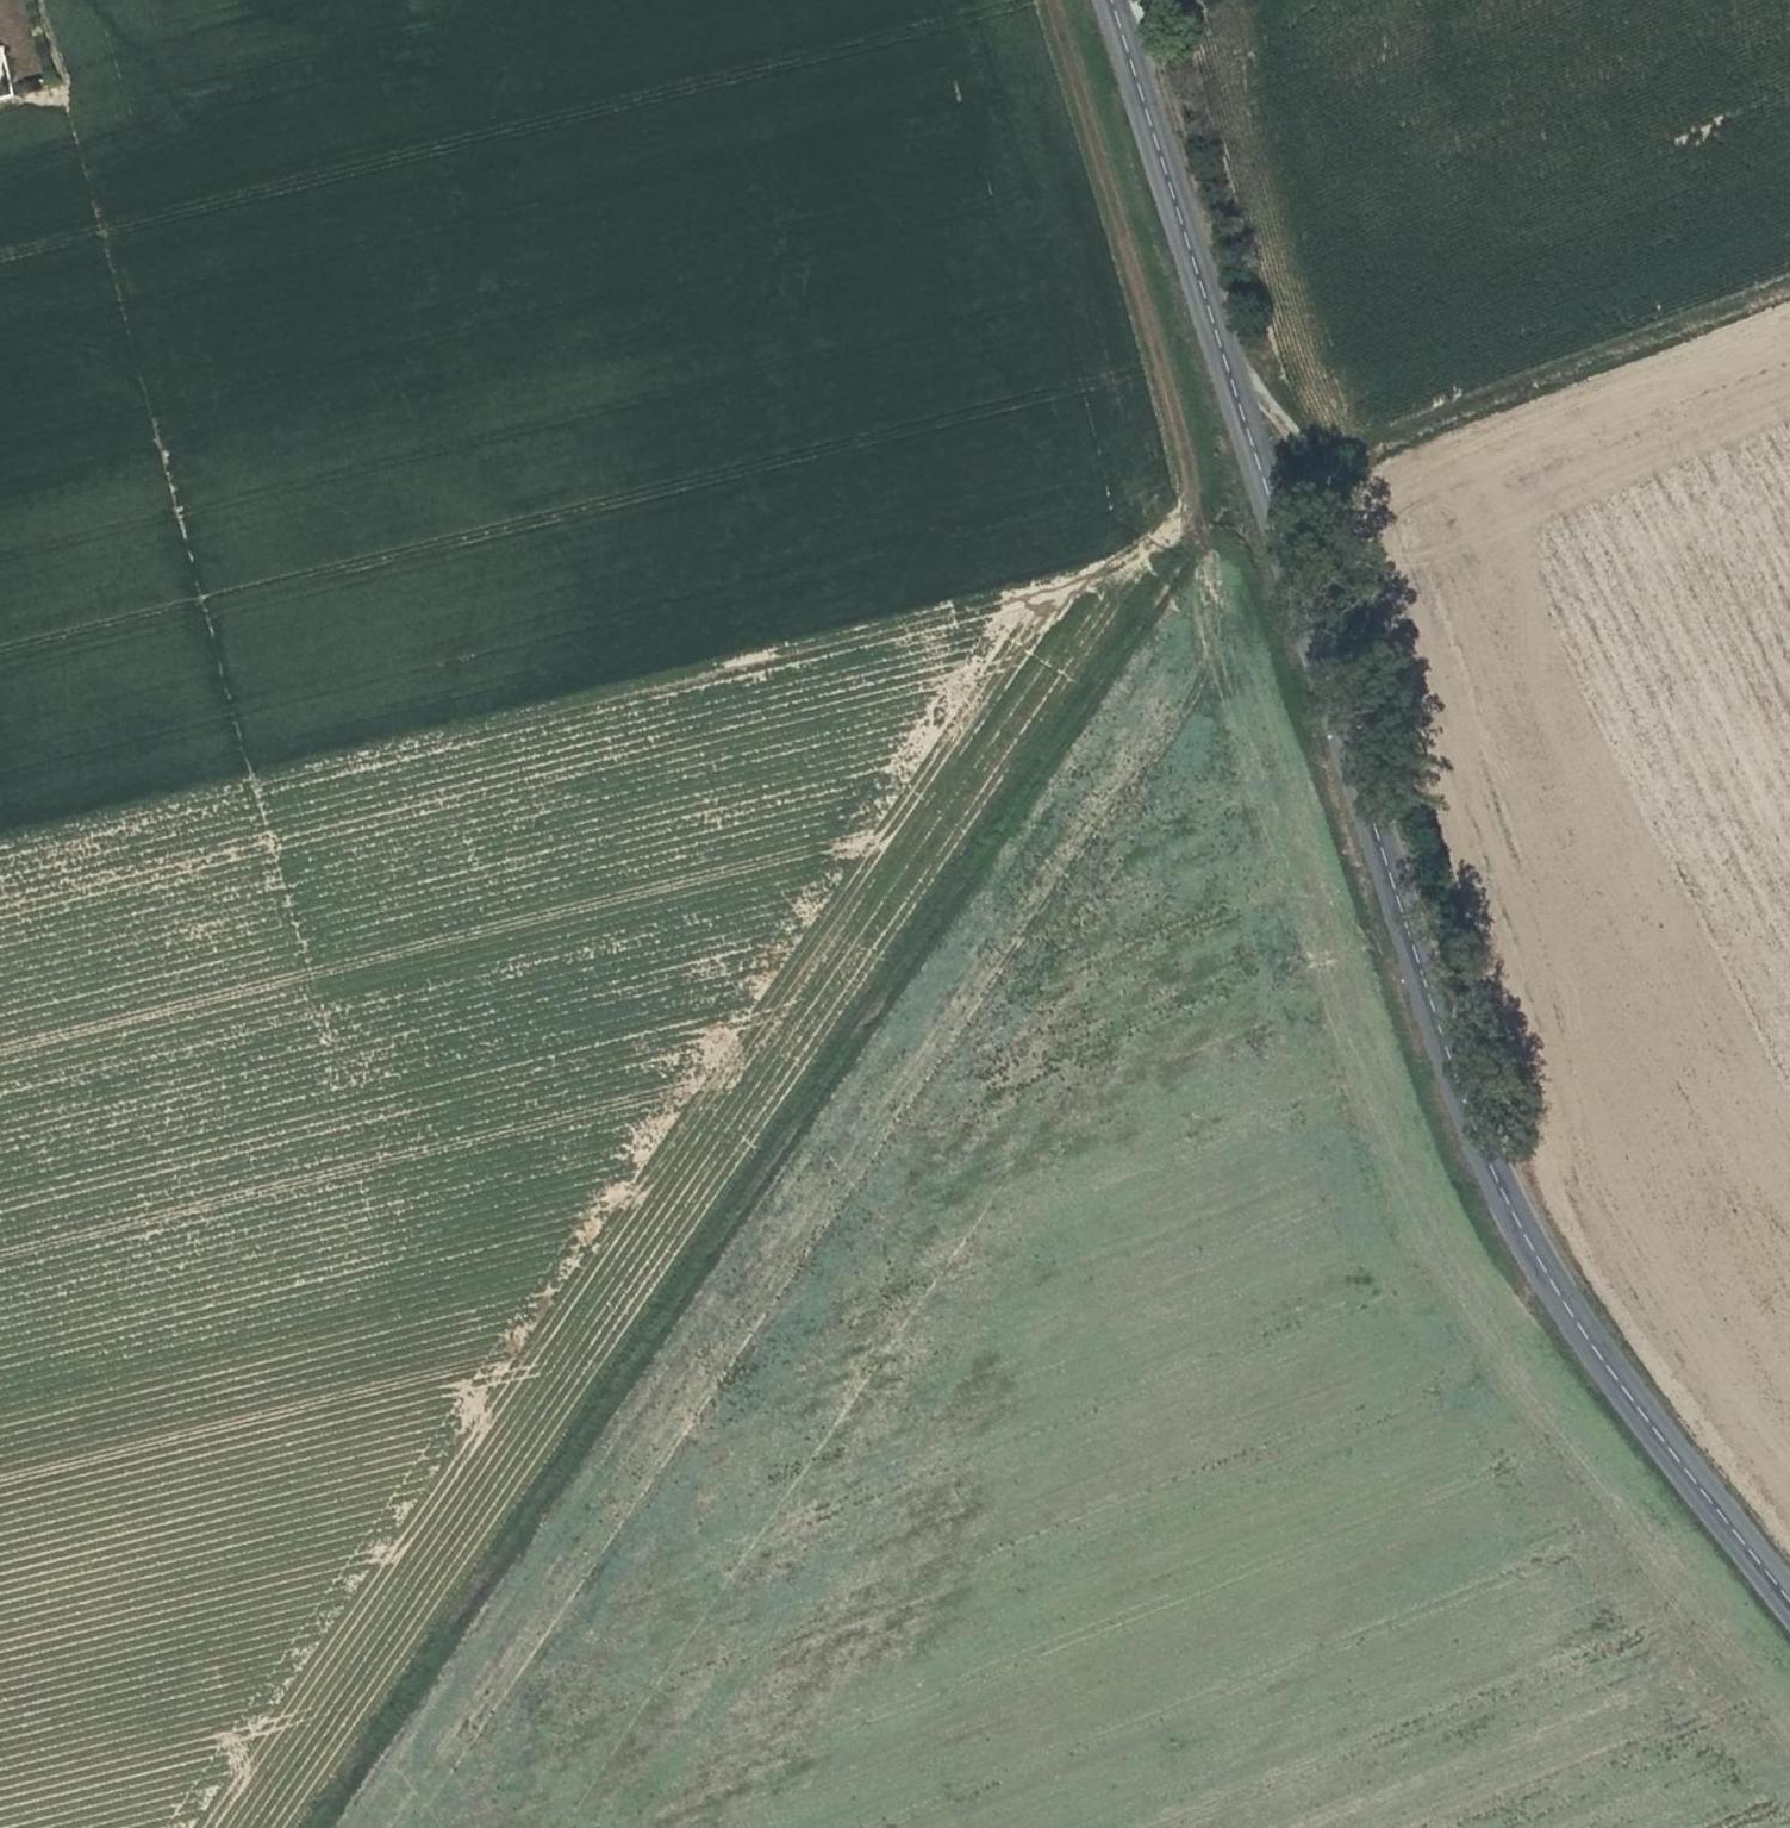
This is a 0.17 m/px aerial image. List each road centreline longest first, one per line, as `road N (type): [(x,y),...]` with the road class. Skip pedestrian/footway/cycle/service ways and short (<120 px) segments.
road 1 (secondary): [(1789,1616),(1550,1296),(1475,1141),(1105,0)]

